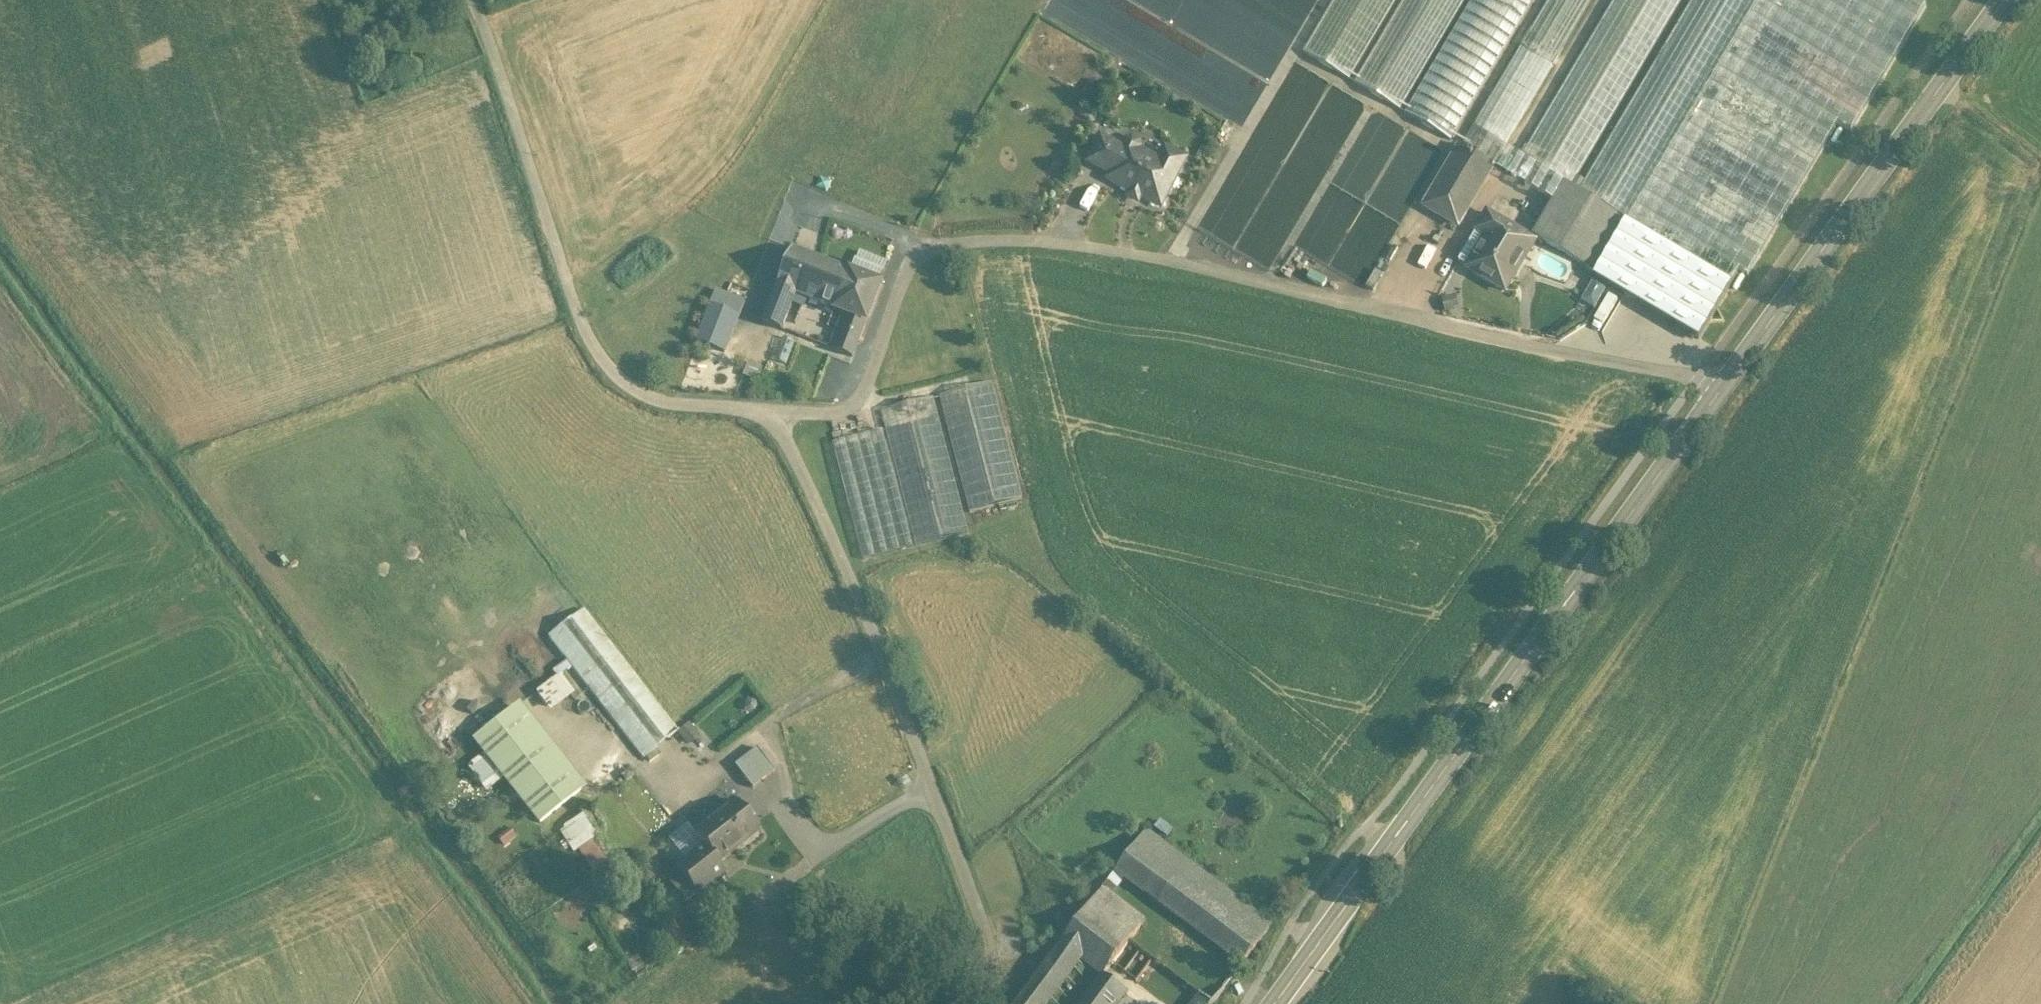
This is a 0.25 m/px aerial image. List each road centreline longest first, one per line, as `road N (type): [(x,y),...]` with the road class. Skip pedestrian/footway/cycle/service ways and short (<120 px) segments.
road 1 (secondary): [(2006,0),(1278,1003)]

